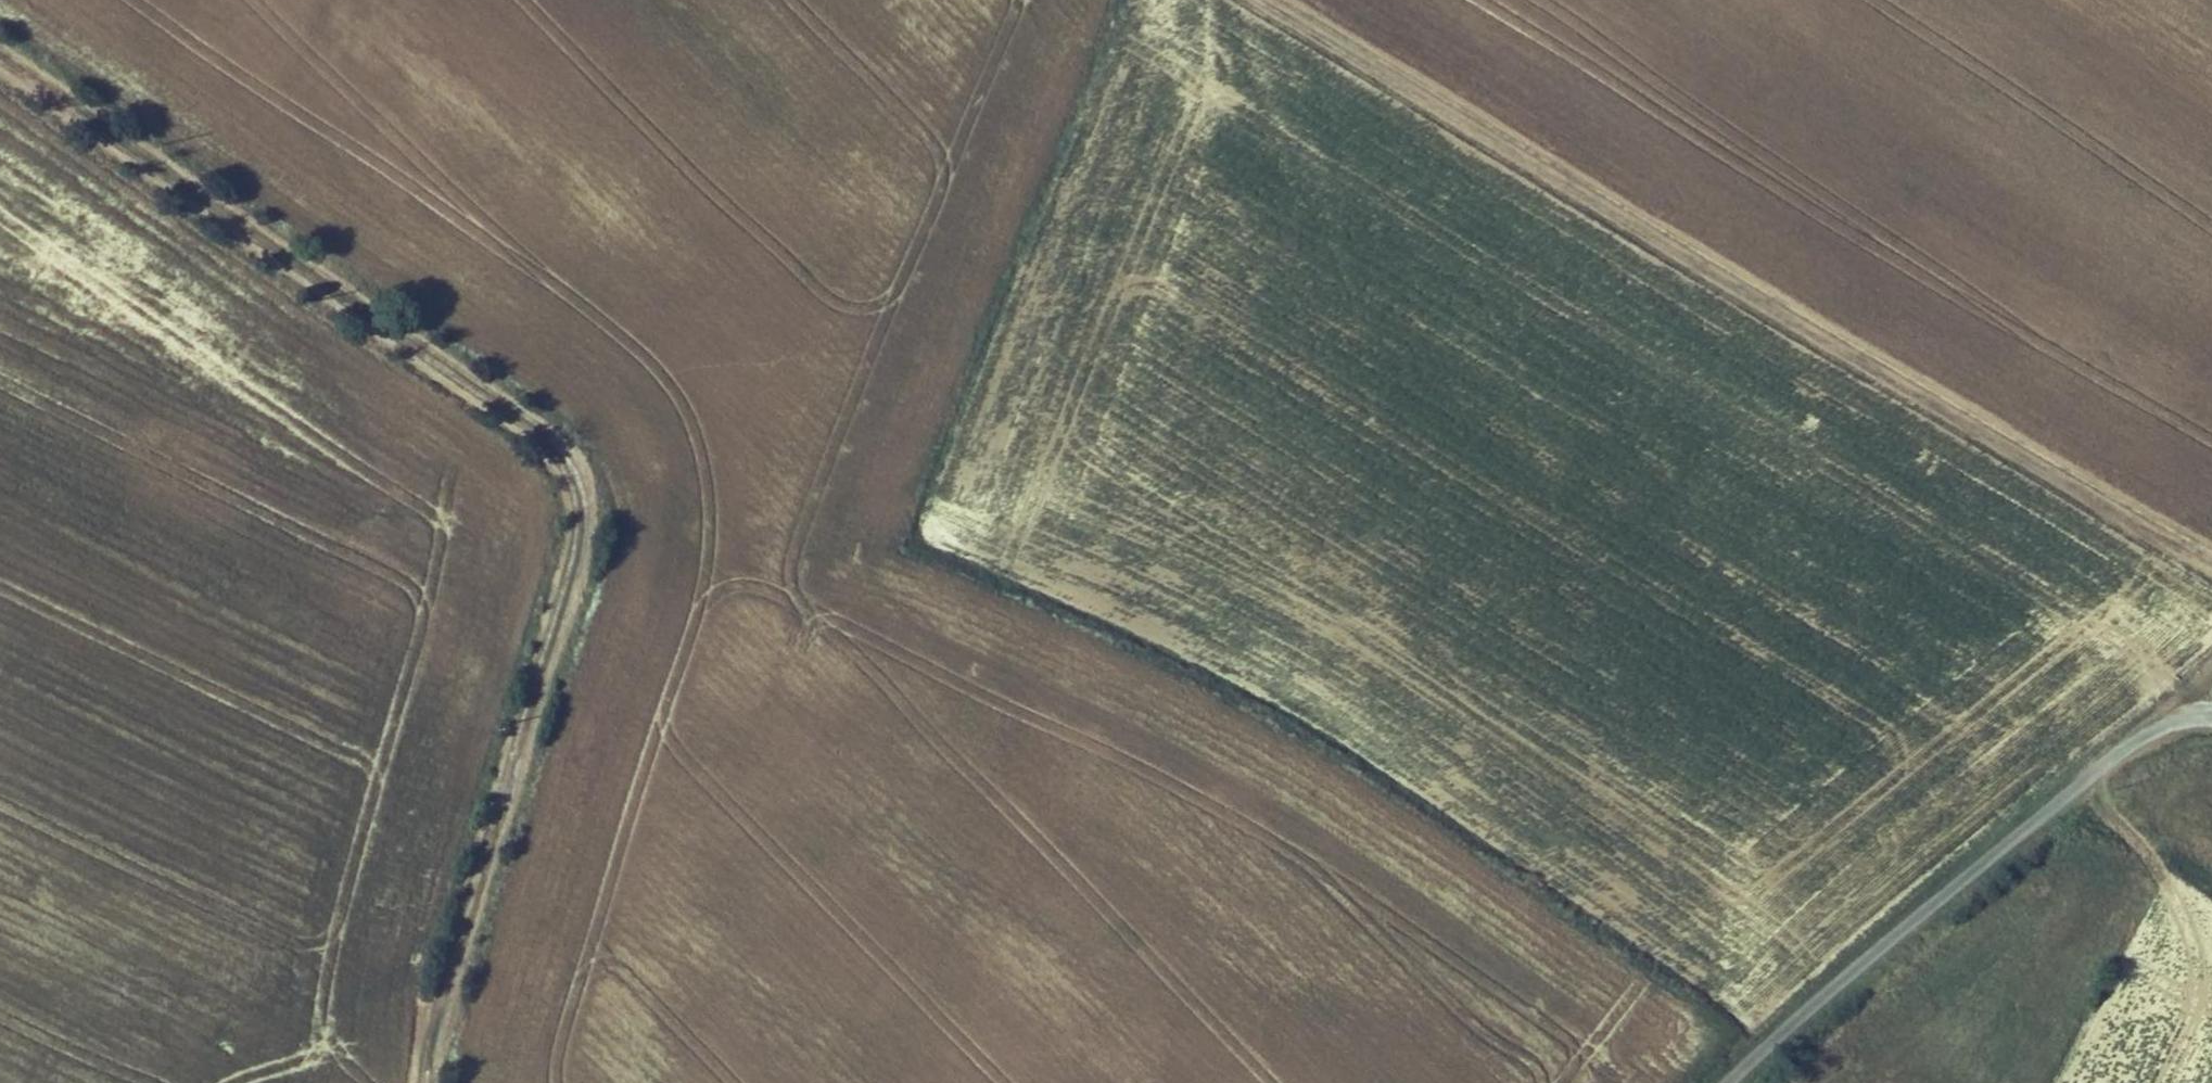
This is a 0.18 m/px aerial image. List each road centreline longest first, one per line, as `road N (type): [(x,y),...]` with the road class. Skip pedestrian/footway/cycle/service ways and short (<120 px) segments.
road 1 (track): [(1274,0),(2211,555)]
road 2 (unclassified): [(2211,711),(2172,712),(1892,933),(1725,1082)]

